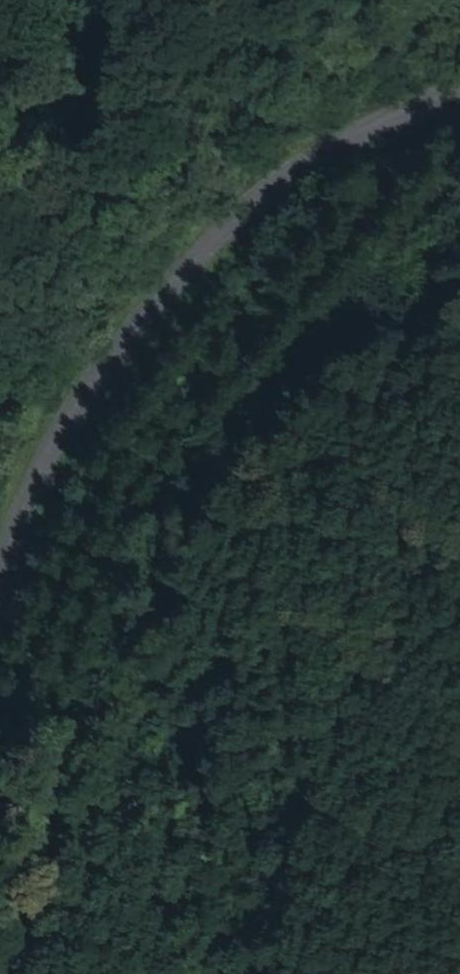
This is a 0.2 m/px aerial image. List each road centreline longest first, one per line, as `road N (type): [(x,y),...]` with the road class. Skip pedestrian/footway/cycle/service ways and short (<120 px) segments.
road 1 (track): [(459,356),(284,533),(128,746),(22,973)]
road 2 (tertiary): [(0,560),(65,408),(224,234),(366,135),(459,94)]

